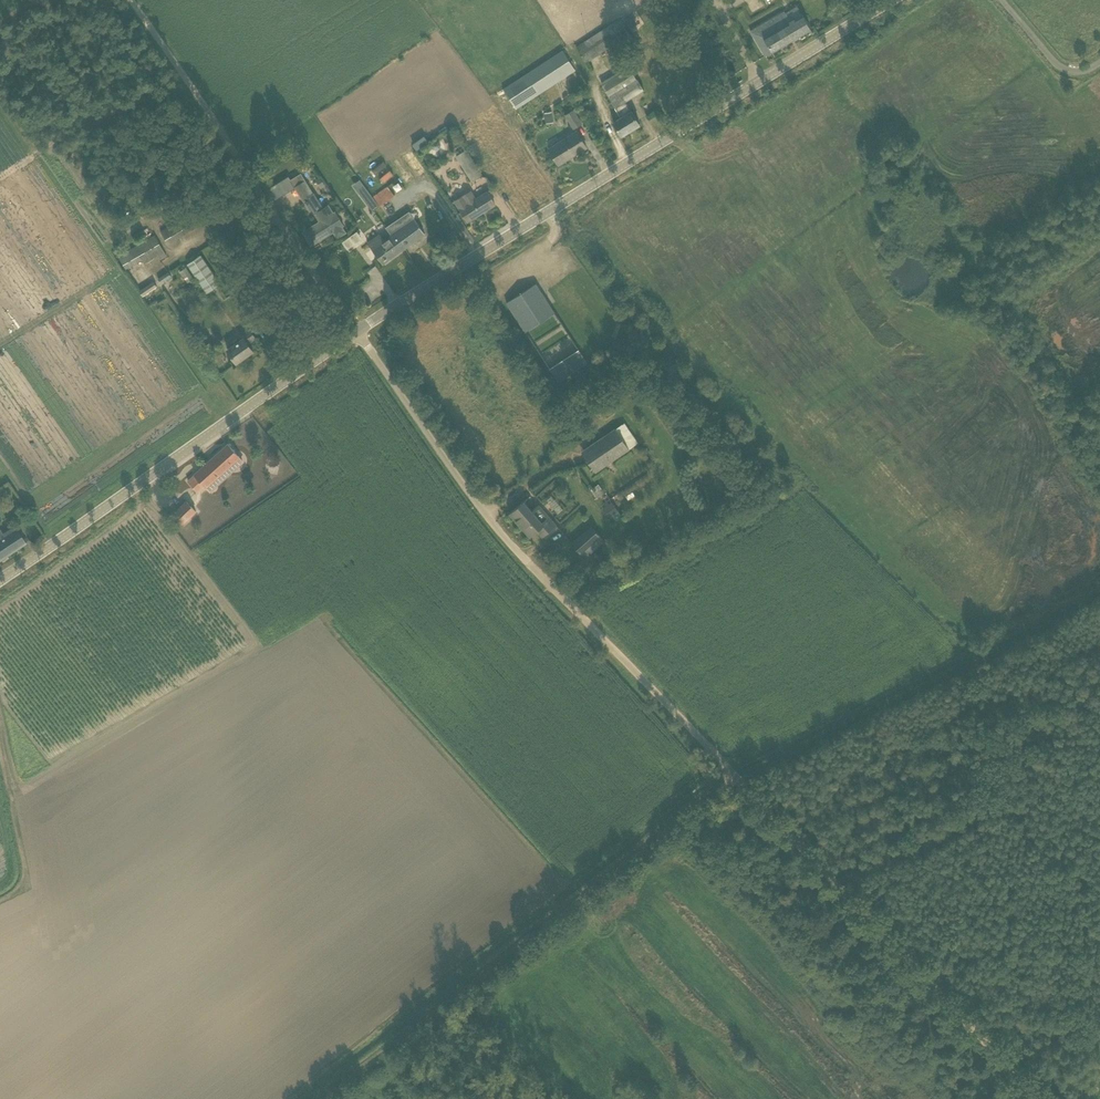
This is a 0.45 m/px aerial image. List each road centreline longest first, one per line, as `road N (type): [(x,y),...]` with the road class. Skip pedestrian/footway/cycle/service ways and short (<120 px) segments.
road 1 (tertiary): [(359,330),(892,0)]
road 2 (track): [(314,1098),(728,775)]
road 3 (track): [(728,775),(1033,1098)]
road 4 (tertiary): [(0,576),(359,330)]
road 5 (track): [(1099,590),(728,775)]
road 6 (track): [(529,564),(728,775)]
road 7 (unclassified): [(359,330),(482,514),(529,564)]
road 8 (track): [(134,0),(251,170)]
road 9 (unclassified): [(251,170),(359,330)]
road 10 (unclassified): [(1001,0),(1064,70),(1099,62)]

